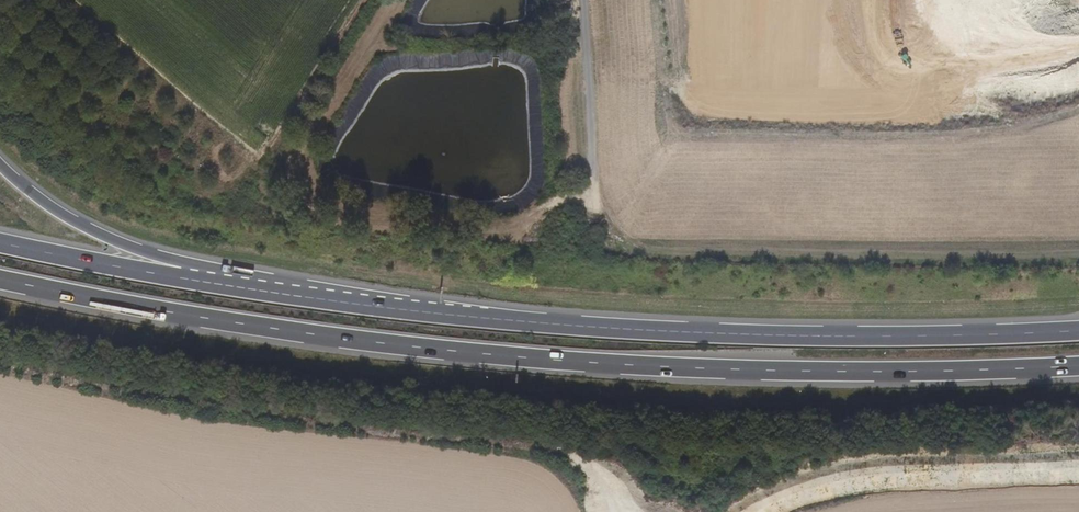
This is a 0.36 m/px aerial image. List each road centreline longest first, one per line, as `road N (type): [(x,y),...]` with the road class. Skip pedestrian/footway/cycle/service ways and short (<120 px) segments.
road 1 (trunk): [(0,278),(277,329),(560,361),(700,370),(1078,367)]
road 2 (trunk): [(1078,331),(709,334),(405,310),(185,278)]
road 3 (track): [(614,511),(592,476),(544,451),(262,417),(0,363)]
road 4 (track): [(746,511),(809,481),(1078,463)]
road 5 (trunk): [(185,278),(65,216),(0,164)]
road 6 (trunk): [(185,278),(0,242)]

